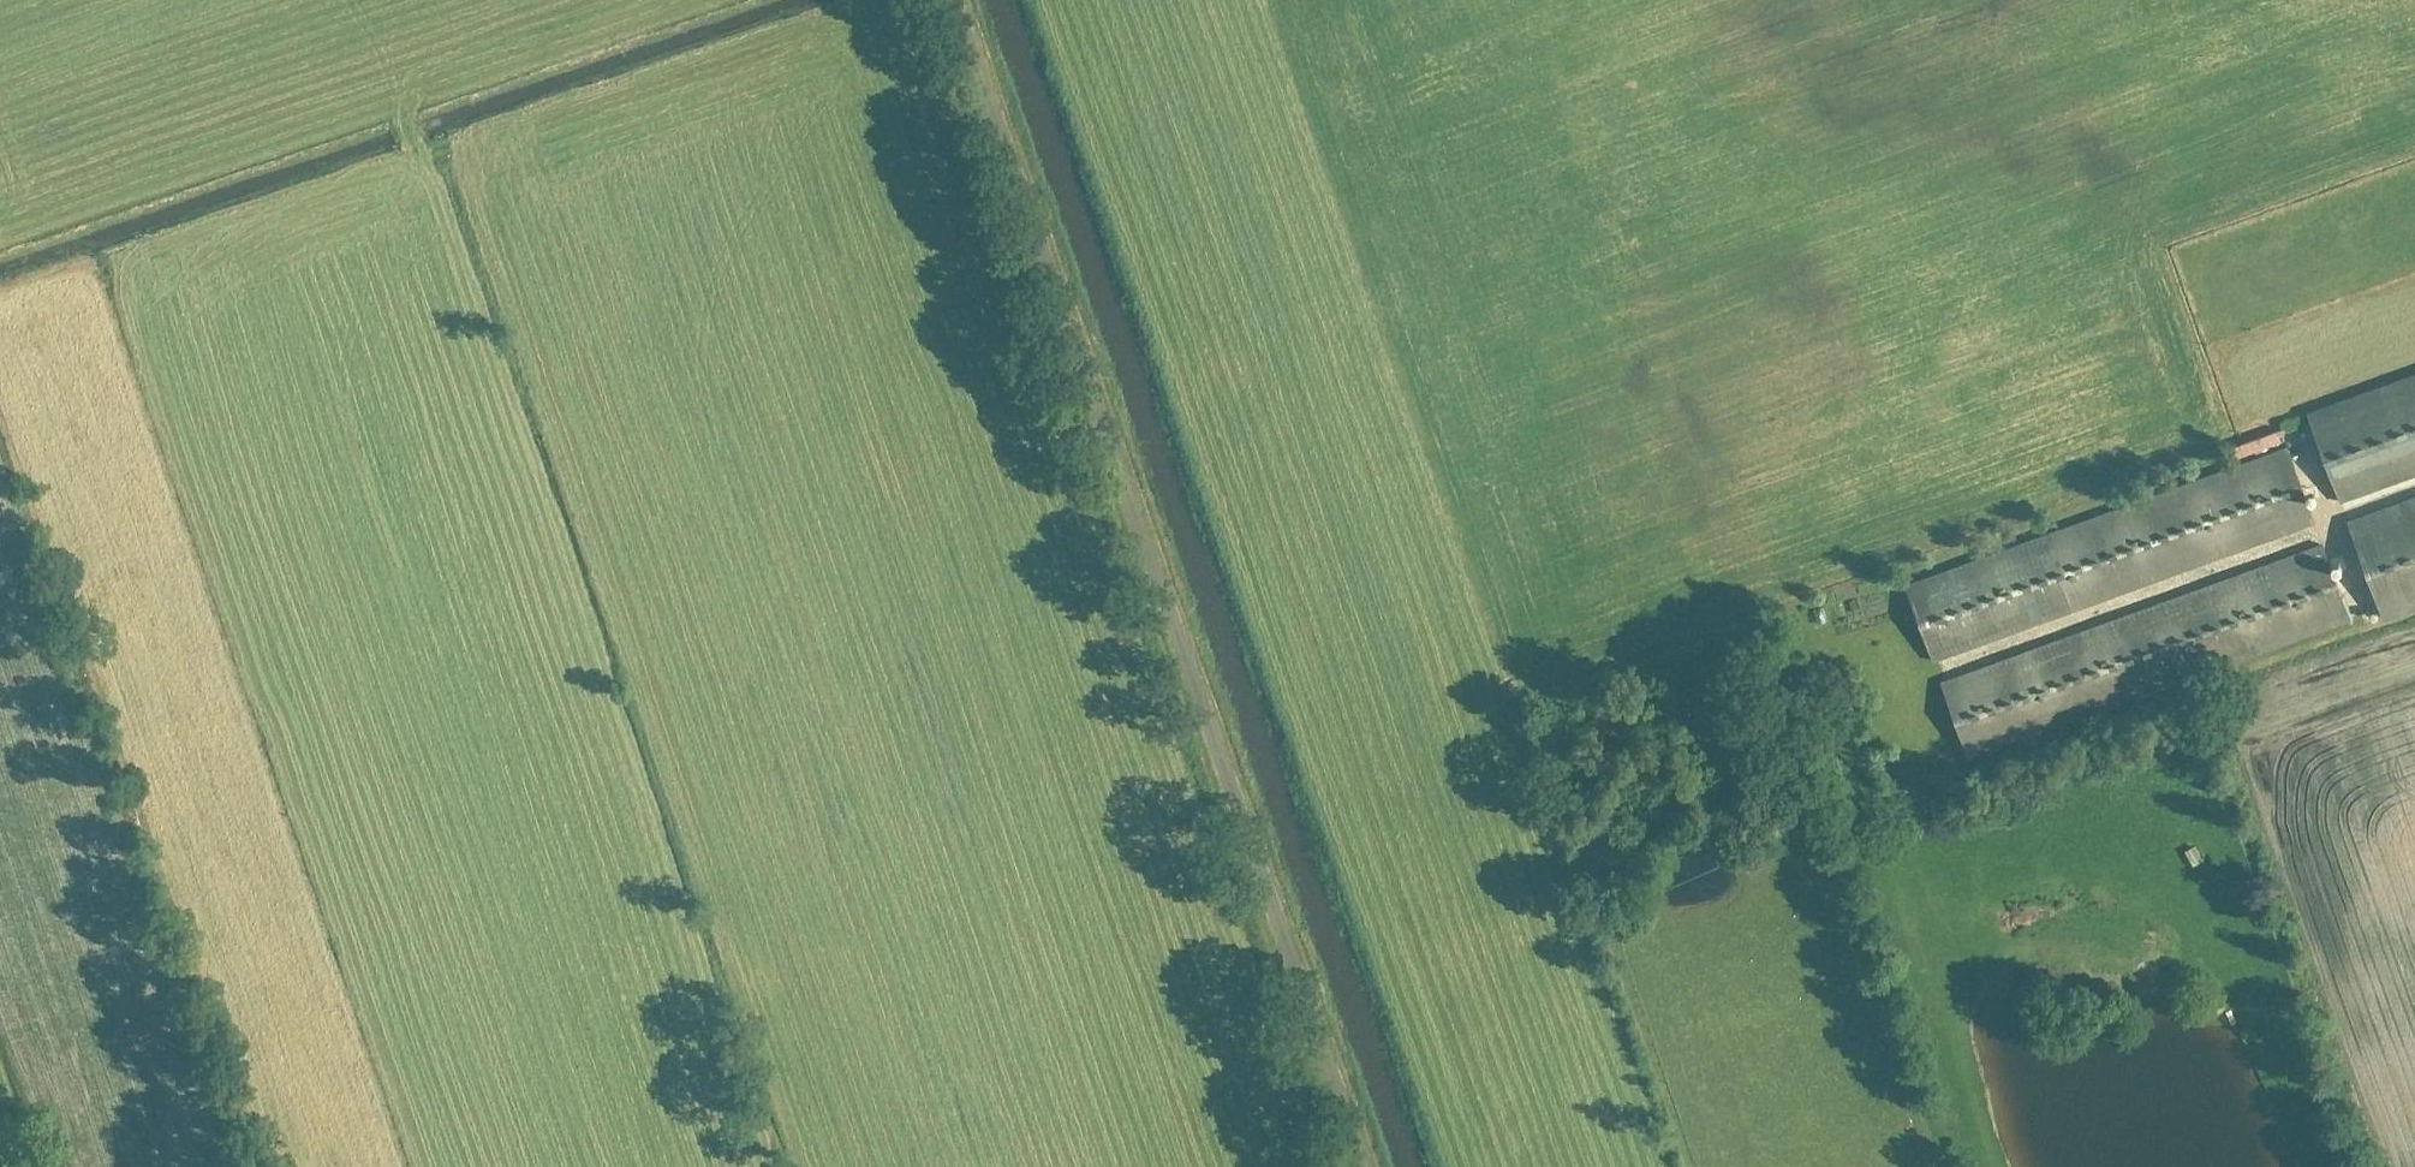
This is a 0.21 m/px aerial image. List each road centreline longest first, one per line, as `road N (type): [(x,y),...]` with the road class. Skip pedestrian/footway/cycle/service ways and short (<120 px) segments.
road 1 (unclassified): [(1363,1166),(950,0)]

